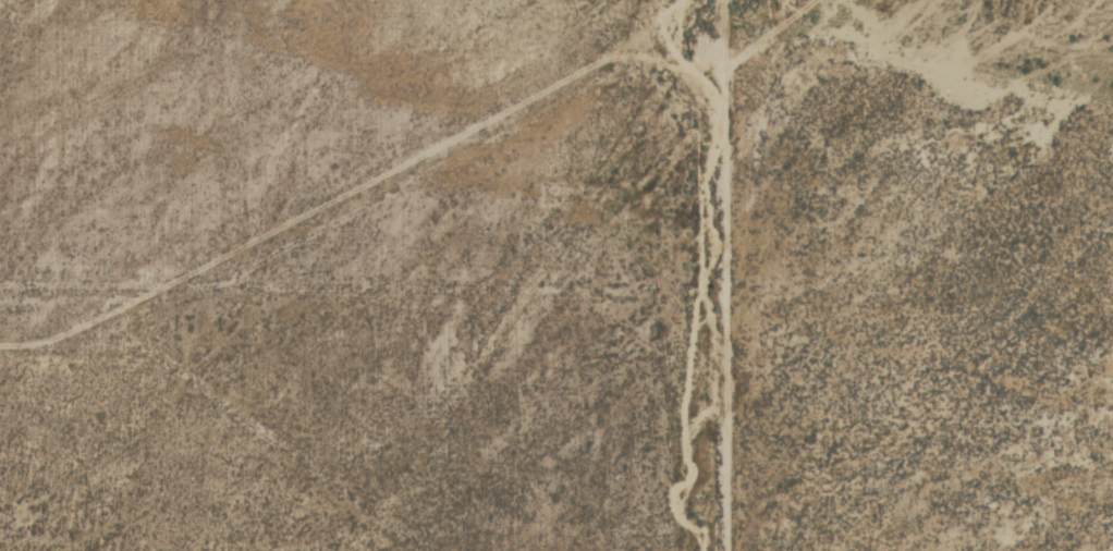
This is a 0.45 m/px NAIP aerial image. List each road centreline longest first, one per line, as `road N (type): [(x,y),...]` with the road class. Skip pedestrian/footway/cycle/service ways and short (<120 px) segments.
road 1 (track): [(0,274),(157,277),(709,25)]
road 2 (track): [(715,550),(709,0)]
road 3 (track): [(0,352),(117,348),(412,550)]

